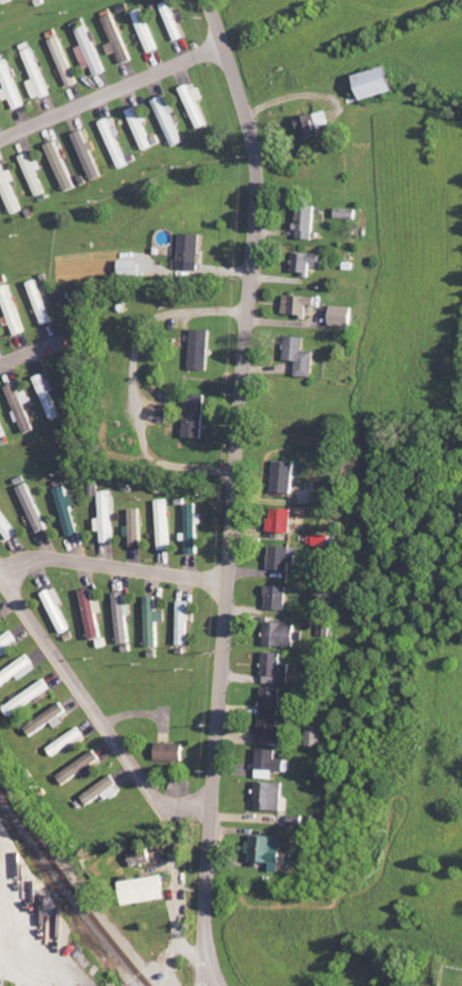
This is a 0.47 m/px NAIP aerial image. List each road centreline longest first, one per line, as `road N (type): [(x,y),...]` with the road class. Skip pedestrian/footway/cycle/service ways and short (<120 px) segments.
road 1 (residential): [(217,985),(207,940),(211,843),(261,173),(249,107),(212,0)]
road 2 (residential): [(164,801),(0,570)]
road 3 (residential): [(0,141),(227,43)]
road 4 (residential): [(0,569),(59,559),(230,582)]

